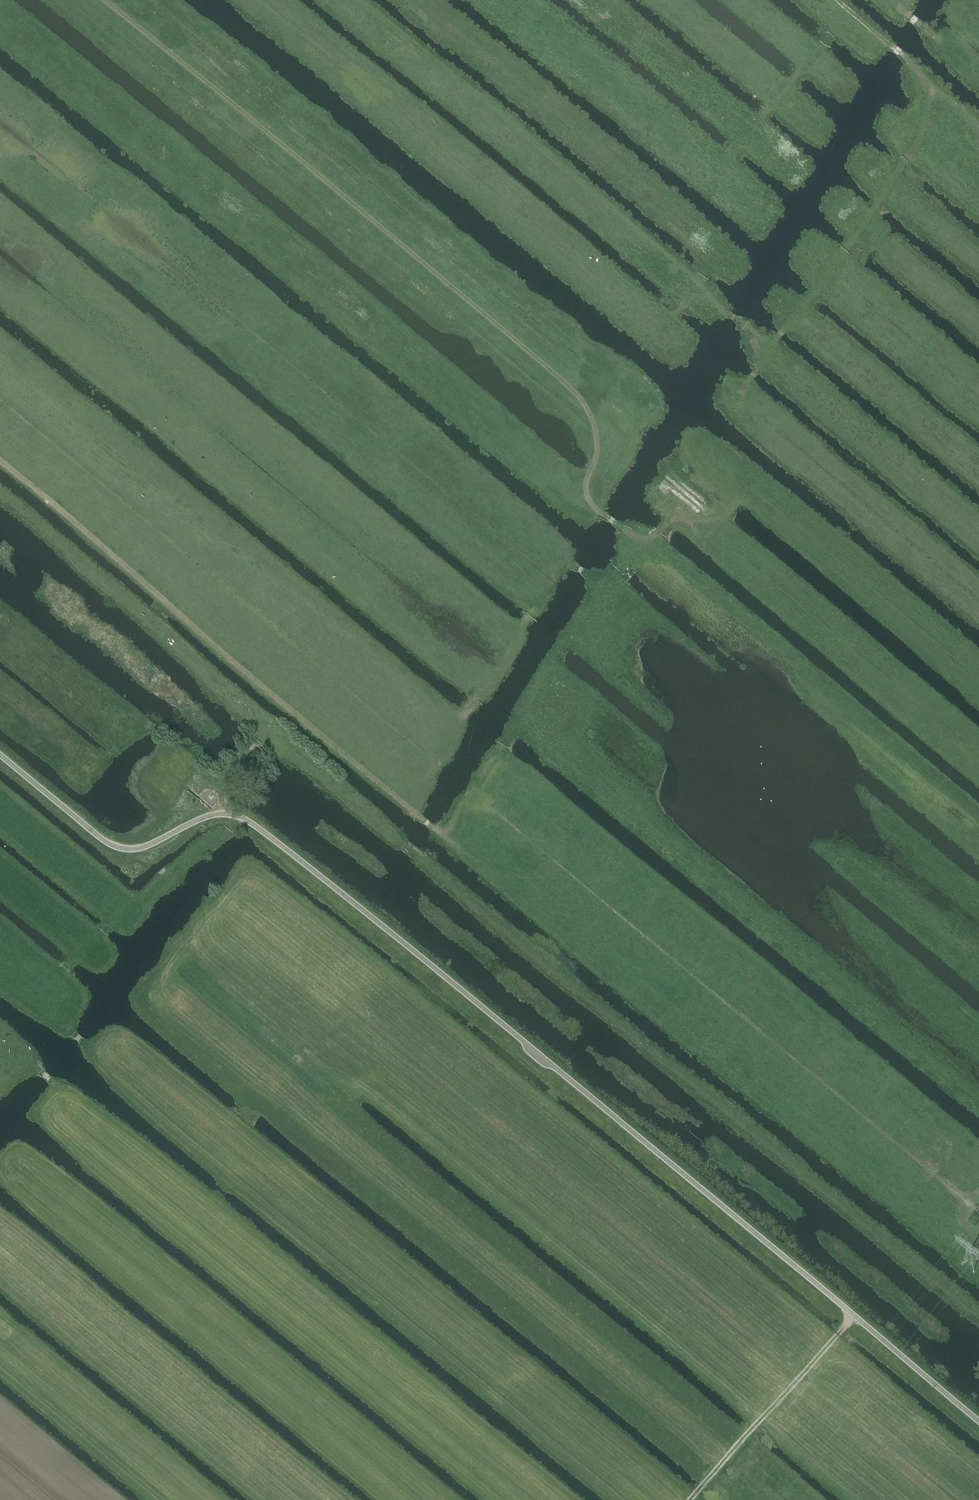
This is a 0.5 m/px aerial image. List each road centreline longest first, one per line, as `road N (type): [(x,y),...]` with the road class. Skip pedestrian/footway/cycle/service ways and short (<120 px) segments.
road 1 (track): [(596,586),(507,741),(448,825),(434,831),(0,463)]
road 2 (track): [(652,539),(591,505),(585,490),(599,431),(578,391),(108,0)]
road 3 (track): [(746,385),(855,237),(940,89)]
road 4 (track): [(689,1499),(852,1313)]
road 5 (track): [(978,125),(839,0)]

